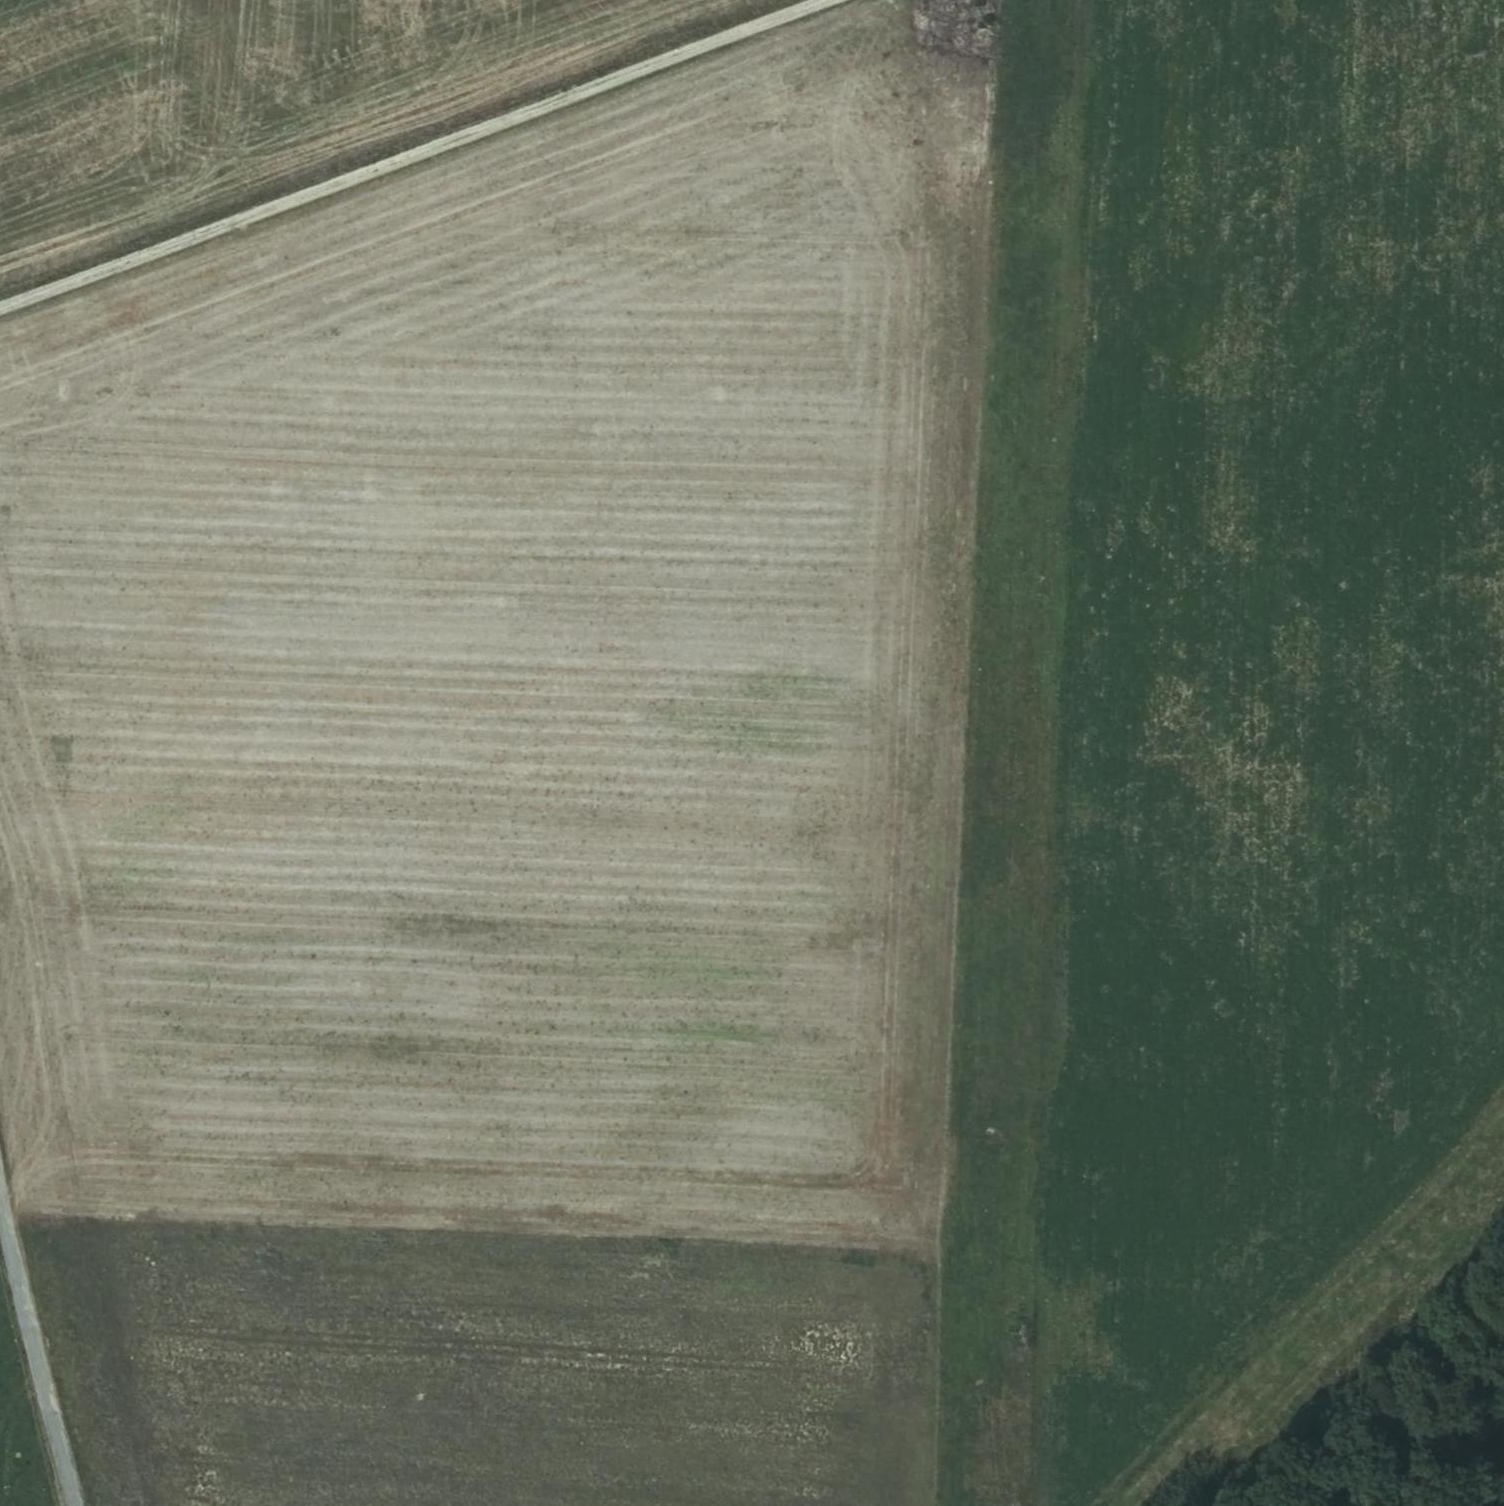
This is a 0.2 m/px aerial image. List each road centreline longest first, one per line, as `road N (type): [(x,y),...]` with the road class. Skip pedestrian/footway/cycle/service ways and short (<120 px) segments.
road 1 (track): [(0,303),(821,0)]
road 2 (unclassified): [(0,1177),(72,1505)]

